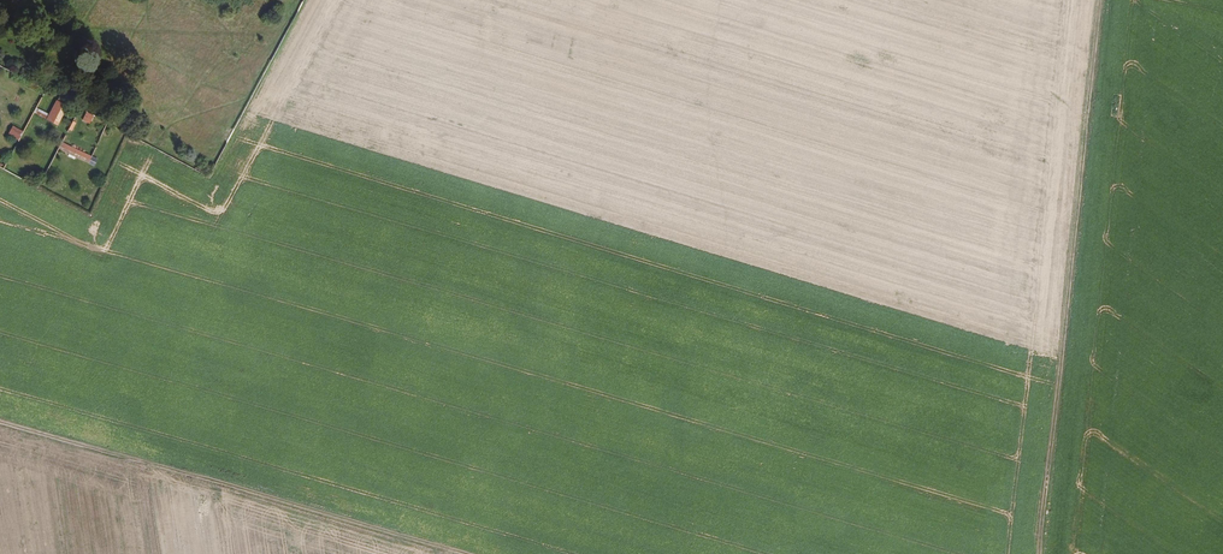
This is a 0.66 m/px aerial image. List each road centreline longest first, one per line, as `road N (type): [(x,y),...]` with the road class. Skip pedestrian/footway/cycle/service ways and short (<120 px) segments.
road 1 (track): [(1099,0),(1037,553)]
road 2 (track): [(0,422),(449,553)]

